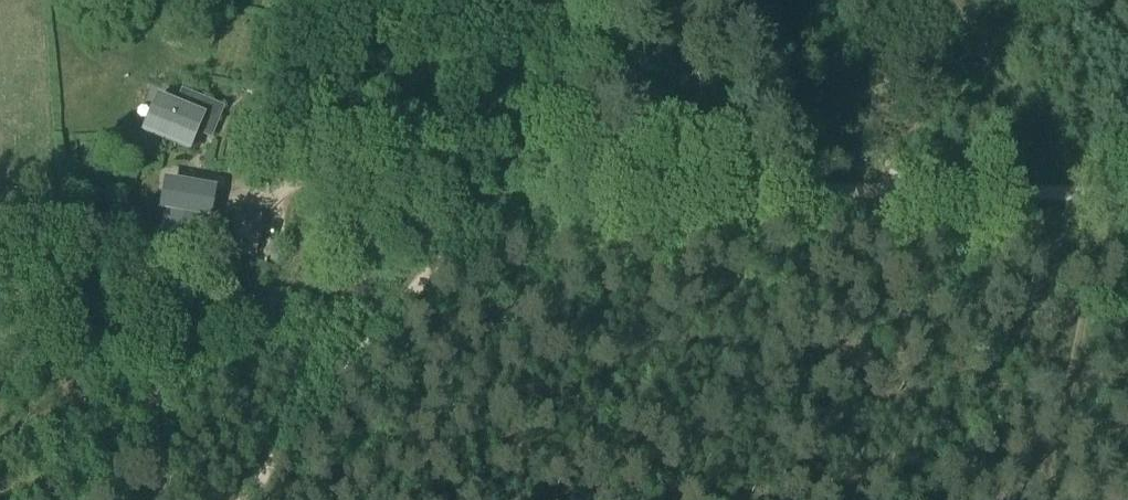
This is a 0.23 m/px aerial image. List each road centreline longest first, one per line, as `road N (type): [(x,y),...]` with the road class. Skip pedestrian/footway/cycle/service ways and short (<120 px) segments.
road 1 (track): [(491,191),(1127,194)]
road 2 (track): [(968,0),(1022,95),(1084,175),(1112,194),(1041,499)]
road 3 (track): [(163,499),(149,441),(153,270),(145,244),(122,226),(0,211)]
road 4 (track): [(246,499),(491,191)]
road 5 (track): [(491,191),(239,186)]
road 6 (track): [(491,191),(620,0)]

